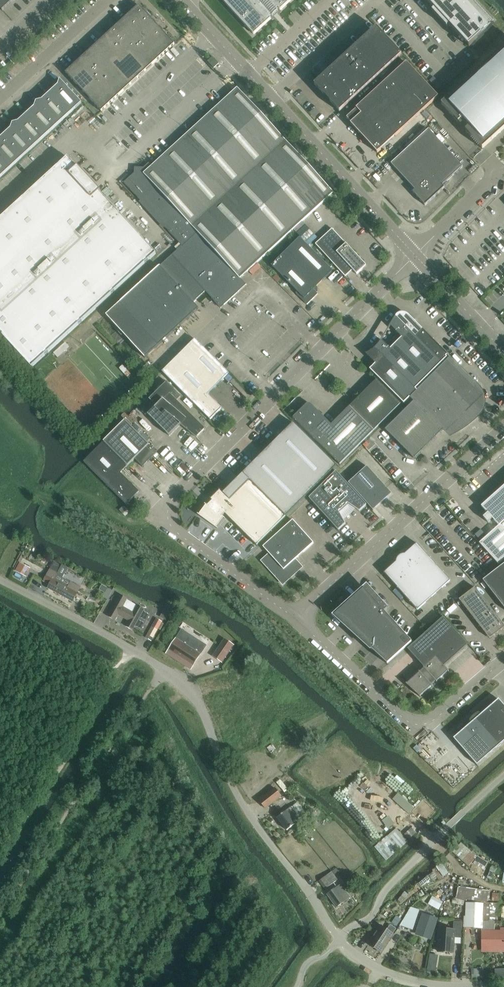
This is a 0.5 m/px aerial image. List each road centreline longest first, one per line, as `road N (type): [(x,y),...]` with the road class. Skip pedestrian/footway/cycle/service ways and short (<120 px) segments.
road 1 (unclassified): [(503,984),(420,982),(352,952),(250,817),(198,702),(162,671),(0,579)]
road 2 (unclassified): [(289,619),(172,527),(171,500),(416,258)]
road 3 (unclassified): [(416,258),(181,0)]
road 4 (unclassified): [(289,619),(503,427)]
road 5 (unclassified): [(420,725),(289,619)]
road 6 (unclassified): [(416,258),(496,174),(483,160),(503,141)]
road 7 (unclassified): [(110,0),(0,98)]
road 8 (unclassified): [(503,353),(416,258)]

